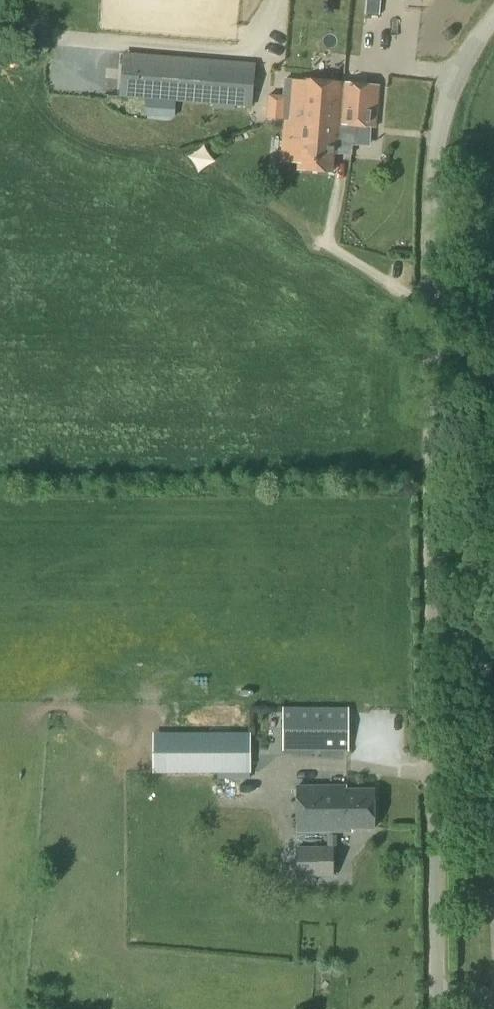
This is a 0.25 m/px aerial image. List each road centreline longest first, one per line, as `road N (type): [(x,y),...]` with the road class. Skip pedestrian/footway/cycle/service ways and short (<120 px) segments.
road 1 (unclassified): [(439,1008),(435,150),(456,74),(493,15)]

